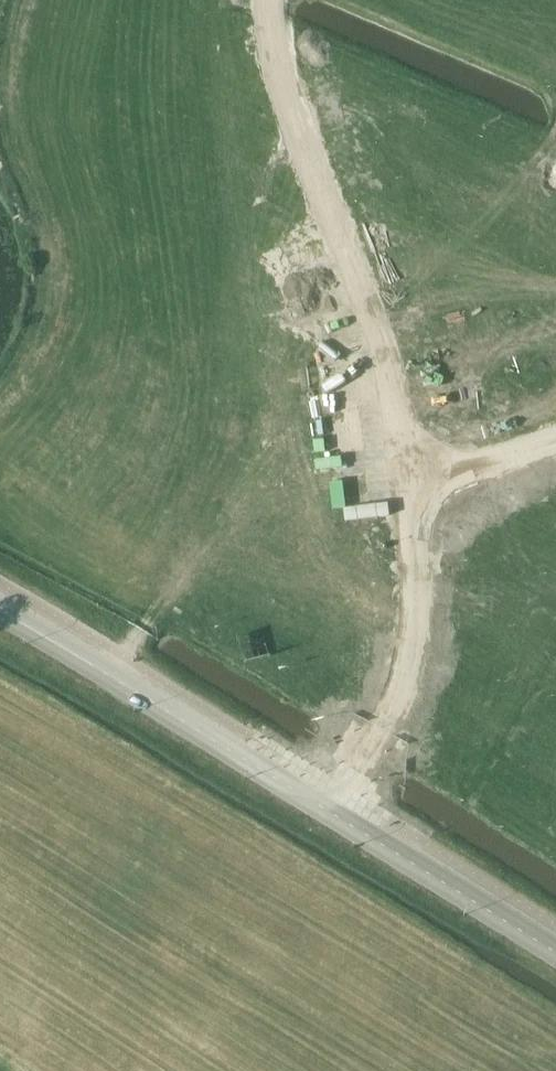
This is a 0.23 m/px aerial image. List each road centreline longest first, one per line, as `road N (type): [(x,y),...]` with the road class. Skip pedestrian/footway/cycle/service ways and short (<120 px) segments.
road 1 (track): [(331,813),(398,714),(414,679),(421,625),(406,476),(378,333),(279,77),(271,0)]
road 2 (secondary): [(555,951),(0,609)]
road 3 (track): [(406,476),(555,444)]

